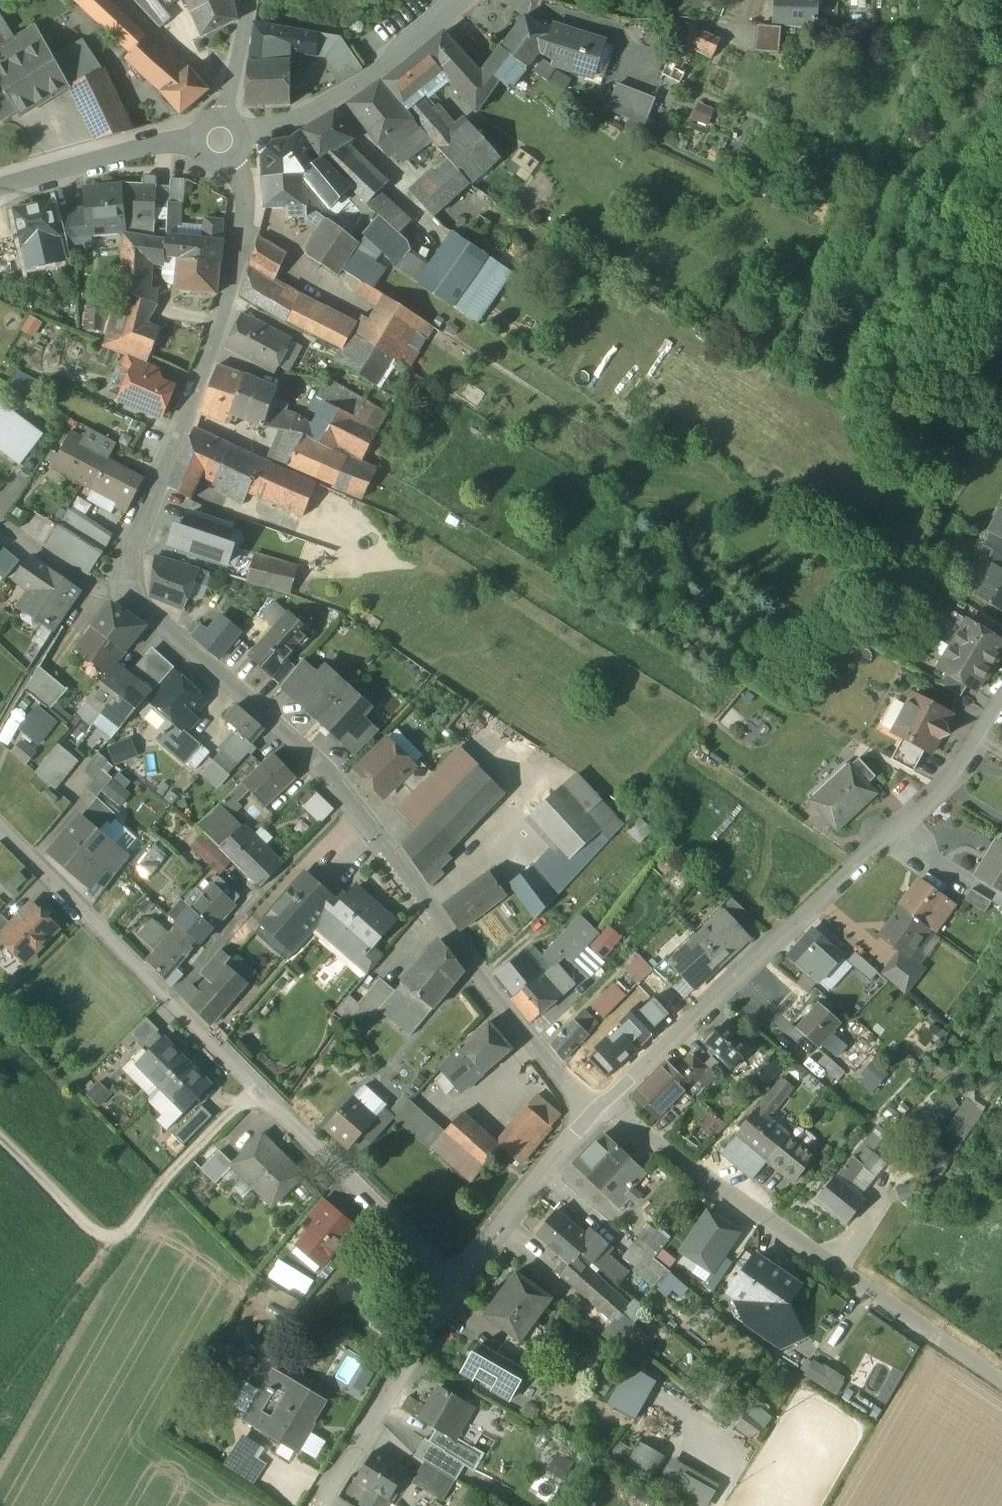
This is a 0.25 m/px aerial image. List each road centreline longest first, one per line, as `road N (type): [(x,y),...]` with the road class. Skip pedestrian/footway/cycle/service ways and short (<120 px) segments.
road 1 (residential): [(1001,700),(961,770),(598,1107)]
road 2 (residential): [(227,160),(243,182),(241,250),(123,588)]
road 3 (residential): [(170,998),(450,1288)]
road 4 (residential): [(598,1107),(546,1056),(348,802)]
road 5 (residential): [(865,1286),(598,1107)]
road 6 (residential): [(348,802),(294,740),(123,588)]
road 7 (residential): [(238,132),(291,122),(370,78),(464,0)]
road 8 (residential): [(170,998),(348,802)]
road 9 (residential): [(450,1288),(318,1505)]
road 10 (residential): [(0,830),(170,998)]
road 11 (residential): [(598,1107),(450,1288)]
road 12 (residential): [(0,188),(198,142)]
road 13 (track): [(0,1385),(115,1244)]
road 14 (track): [(1001,1380),(865,1286)]
road 15 (residential): [(123,588),(88,586),(0,523)]
road 16 (residential): [(253,0),(223,120)]

